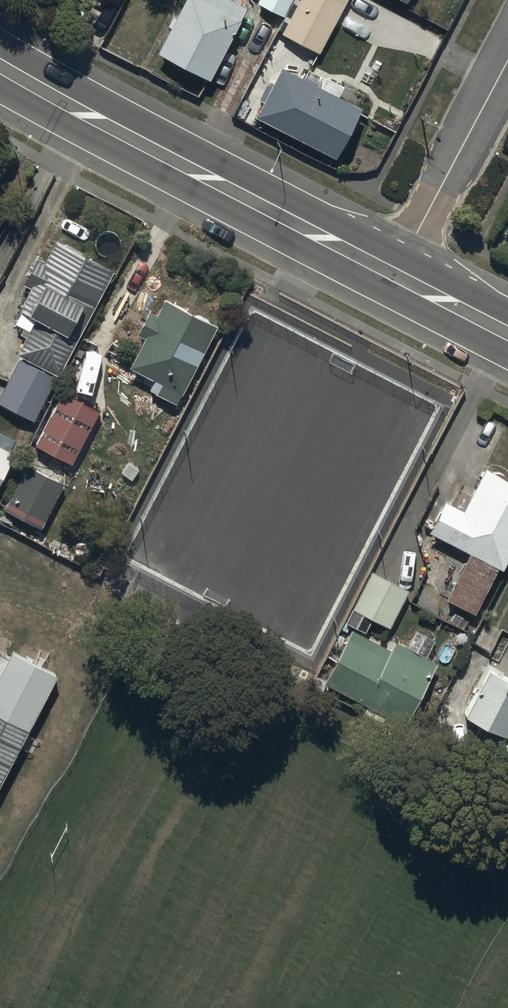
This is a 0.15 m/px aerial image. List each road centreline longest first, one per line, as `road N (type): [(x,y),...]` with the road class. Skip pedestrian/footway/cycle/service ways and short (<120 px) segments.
road 1 (tertiary): [(0,66),(396,277)]
road 2 (residential): [(396,277),(507,62)]
road 3 (tertiary): [(396,277),(507,334)]

